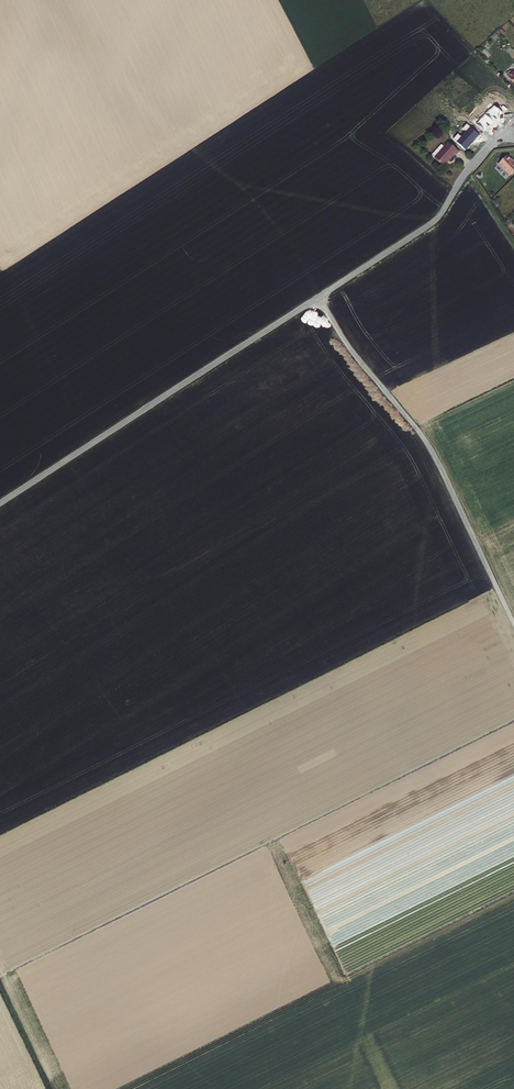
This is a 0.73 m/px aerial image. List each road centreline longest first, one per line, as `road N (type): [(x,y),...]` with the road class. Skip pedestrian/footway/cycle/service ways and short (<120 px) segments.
road 1 (unclassified): [(319,297),(351,351),(427,442),(513,623)]
road 2 (unclassified): [(0,502),(319,297)]
road 3 (unclassified): [(319,297),(428,227)]
road 4 (residential): [(505,131),(428,227)]

